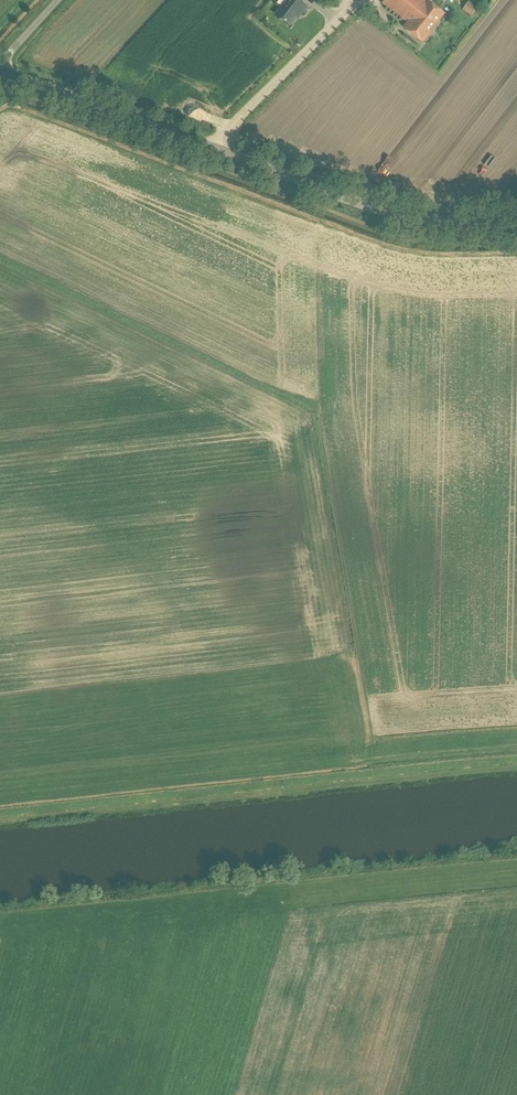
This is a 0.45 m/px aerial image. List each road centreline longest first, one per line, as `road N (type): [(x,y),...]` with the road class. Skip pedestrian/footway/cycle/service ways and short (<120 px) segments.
road 1 (unclassified): [(516,218),(434,219),(367,205),(0,71)]
road 2 (track): [(0,820),(516,767)]

